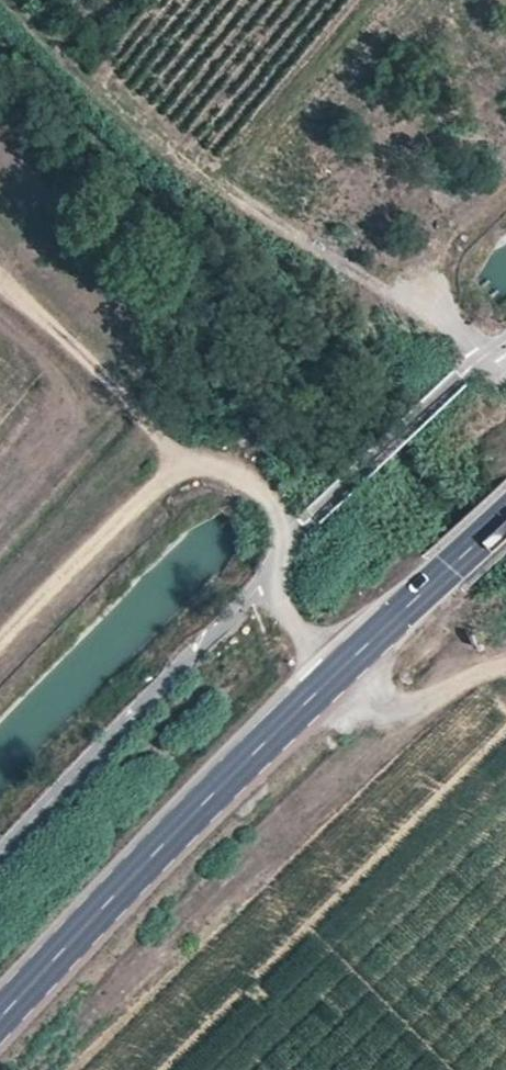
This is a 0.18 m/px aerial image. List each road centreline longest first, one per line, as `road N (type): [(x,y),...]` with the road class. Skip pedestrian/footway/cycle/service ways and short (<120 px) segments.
road 1 (secondary): [(0,1014),(198,805),(505,513)]
road 2 (track): [(328,677),(281,600),(282,506),(266,479),(207,459),(170,468),(0,653)]
road 3 (track): [(207,459),(166,432),(0,284)]
road 4 (track): [(505,347),(442,296),(440,250),(505,195)]
road 5 (track): [(328,677),(363,707),(405,707),(505,674)]

